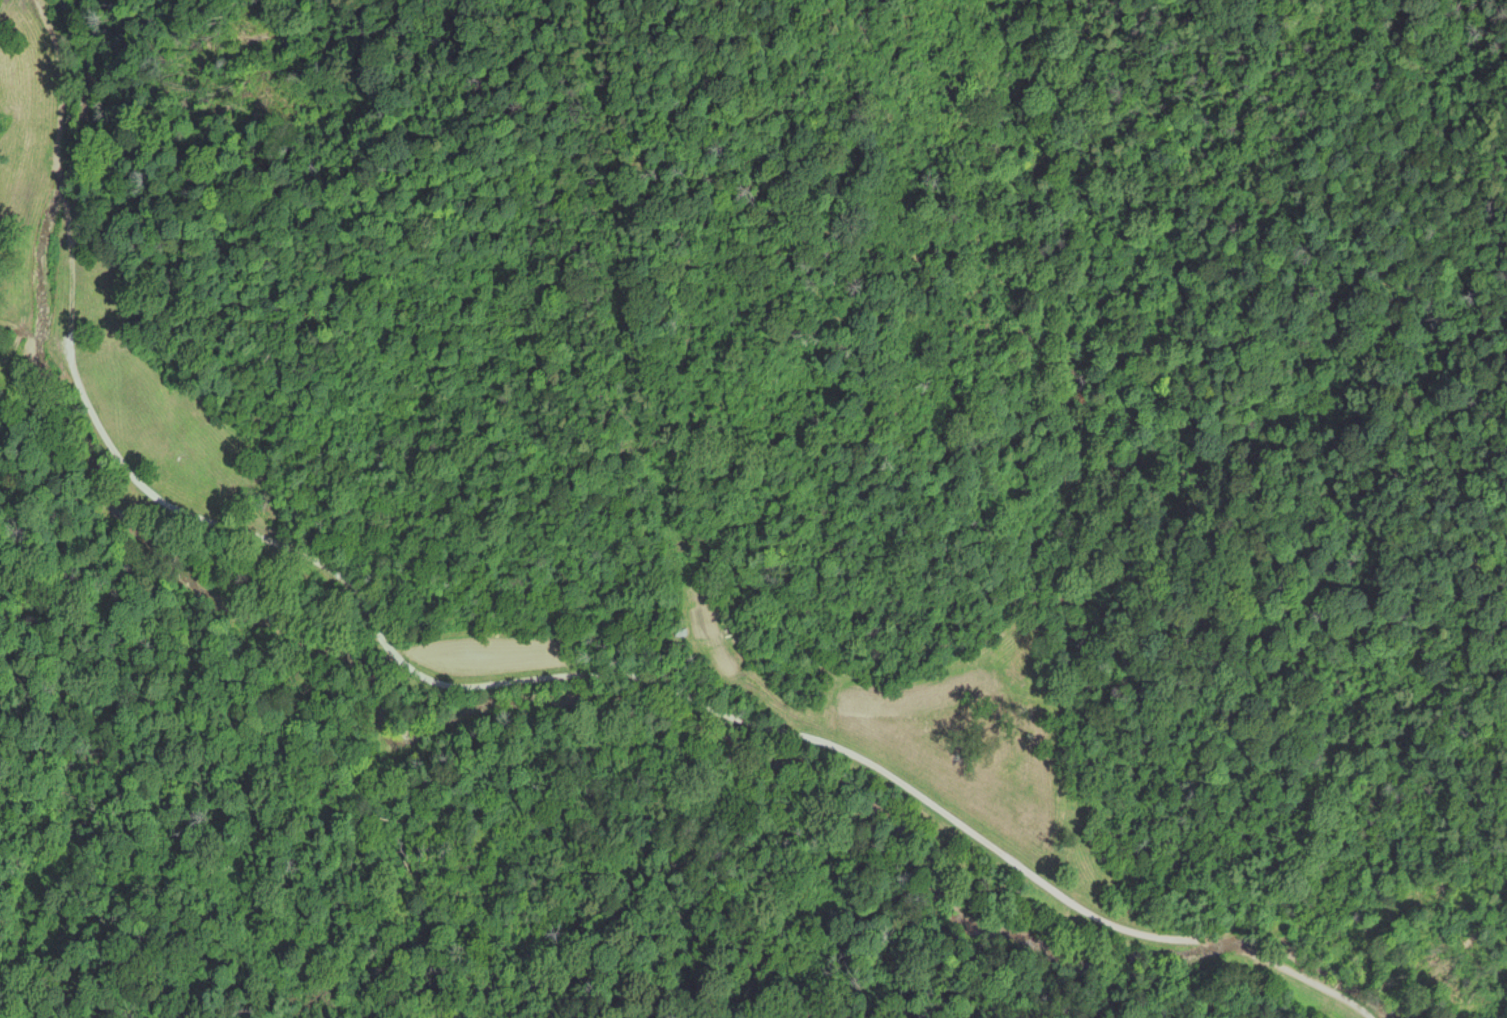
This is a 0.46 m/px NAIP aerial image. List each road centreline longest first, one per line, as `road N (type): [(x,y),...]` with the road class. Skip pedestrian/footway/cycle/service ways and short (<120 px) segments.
road 1 (residential): [(1376,1017),(1358,998),(1247,953),(1133,932),(1073,904),(897,780),(825,740),(589,673),(442,687),(391,653),(315,554),(208,528),(140,483),(86,406),(73,357),(70,228),(82,102),(37,0)]

